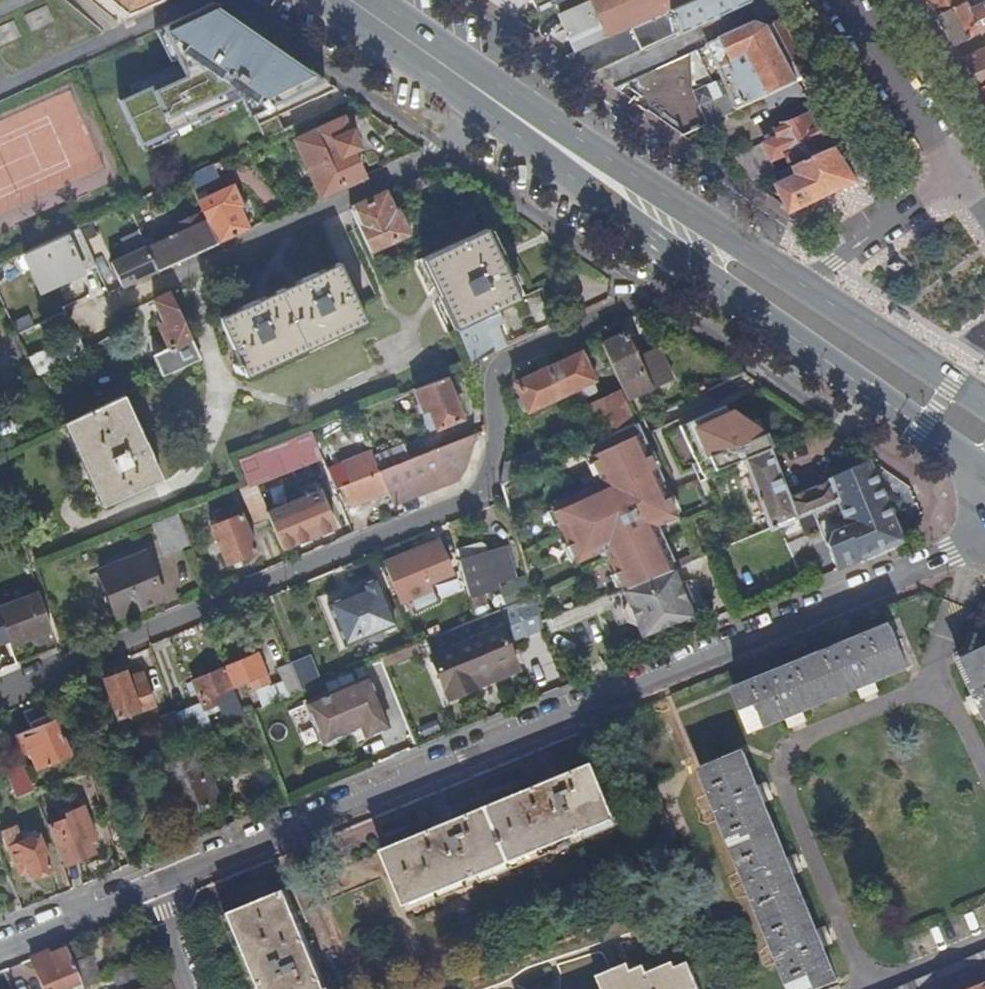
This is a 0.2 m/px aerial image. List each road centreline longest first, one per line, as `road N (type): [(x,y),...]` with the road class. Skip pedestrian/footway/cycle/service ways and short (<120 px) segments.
road 1 (residential): [(156,885),(983,545)]
road 2 (residential): [(45,666),(470,500),(487,476),(495,381),(506,362),(653,293),(684,258)]
road 3 (primary): [(797,282),(502,82),(407,39)]
road 4 (residential): [(156,285),(445,148),(480,108)]
road 5 (primary): [(684,258),(984,474)]
road 6 (primary): [(480,108),(684,258)]
road 7 (primary): [(984,404),(797,282)]
road 8 (residential): [(848,0),(959,178)]
road 9 (residential): [(0,948),(156,885)]
road 10 (residential): [(959,178),(828,262)]
road 11 (residential): [(156,285),(40,338)]

